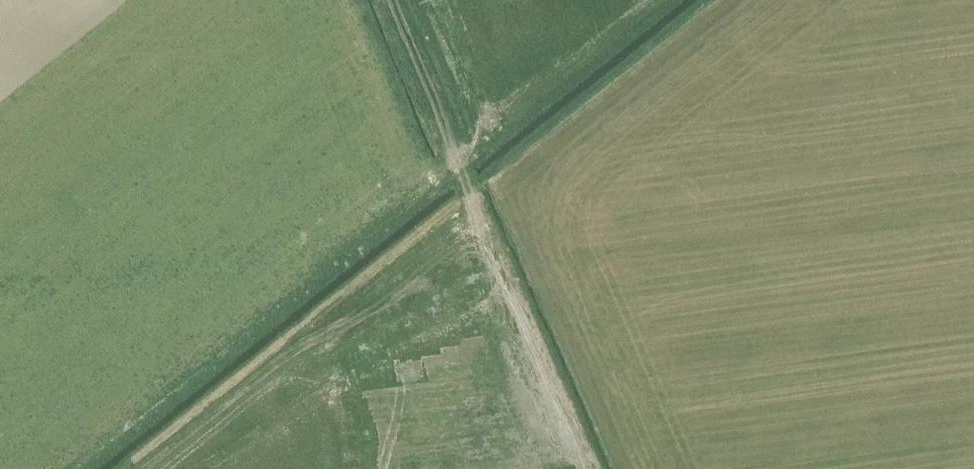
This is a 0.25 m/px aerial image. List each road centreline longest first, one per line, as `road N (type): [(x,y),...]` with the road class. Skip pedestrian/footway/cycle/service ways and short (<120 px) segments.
road 1 (track): [(471,192),(389,0)]

